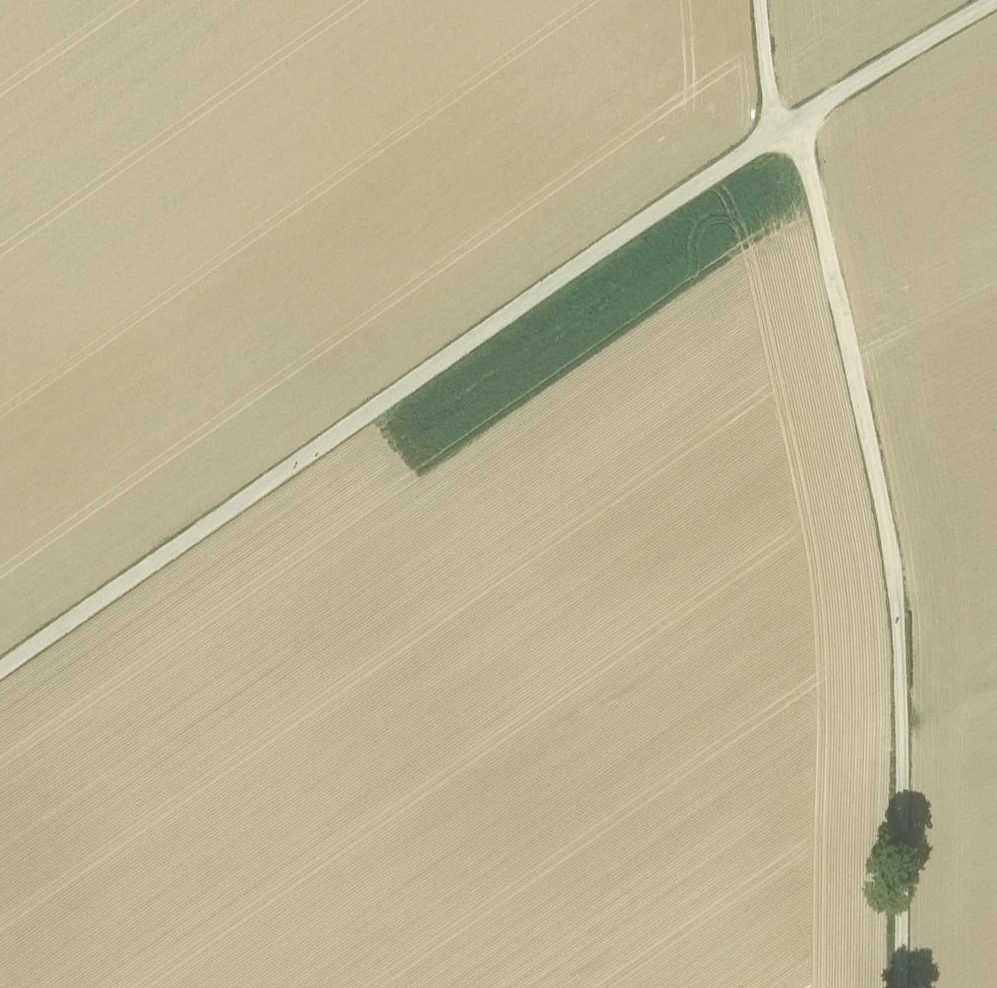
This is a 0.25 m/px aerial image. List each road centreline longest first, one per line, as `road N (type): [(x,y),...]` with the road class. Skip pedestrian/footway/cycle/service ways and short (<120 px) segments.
road 1 (unclassified): [(0,669),(604,247),(994,0)]
road 2 (track): [(787,126),(806,153),(889,541),(902,749),(900,987)]
road 3 (track): [(787,126),(772,106),(761,0)]

